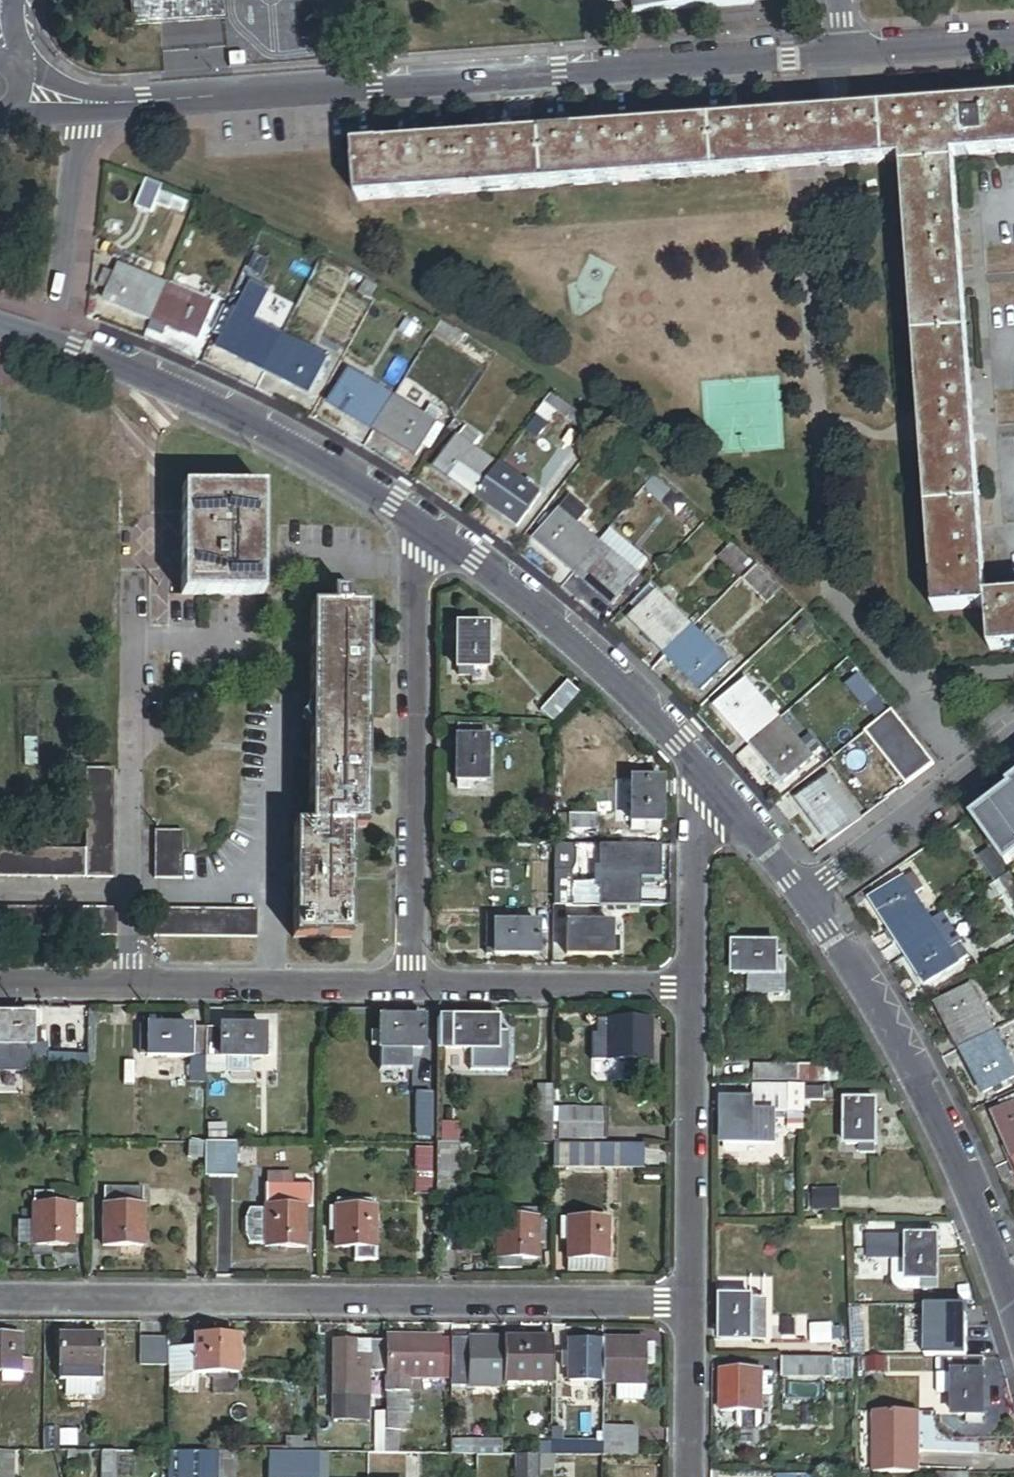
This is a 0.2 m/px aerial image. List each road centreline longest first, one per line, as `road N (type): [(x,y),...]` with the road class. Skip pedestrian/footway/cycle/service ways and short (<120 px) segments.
road 1 (residential): [(847,52),(87,100)]
road 2 (residential): [(690,1306),(0,1299)]
road 3 (residential): [(430,531),(291,439),(144,371),(0,320)]
road 4 (residential): [(1013,1309),(978,1202),(888,1022),(805,900)]
road 5 (residential): [(430,531),(417,573),(408,984)]
road 6 (residential): [(408,984),(0,982)]
road 7 (residential): [(721,790),(611,675),(430,531)]
road 8 (residential): [(689,983),(690,1306)]
road 9 (residential): [(689,983),(408,984)]
road 10 (residential): [(805,900),(1013,741)]
road 11 (residential): [(721,790),(692,831),(689,983)]
road 12 (unclassified): [(87,100),(60,300)]
road 13 (residential): [(690,1306),(689,1476)]
road 14 (residential): [(1013,41),(847,52)]
road 15 (residential): [(805,900),(721,790)]

